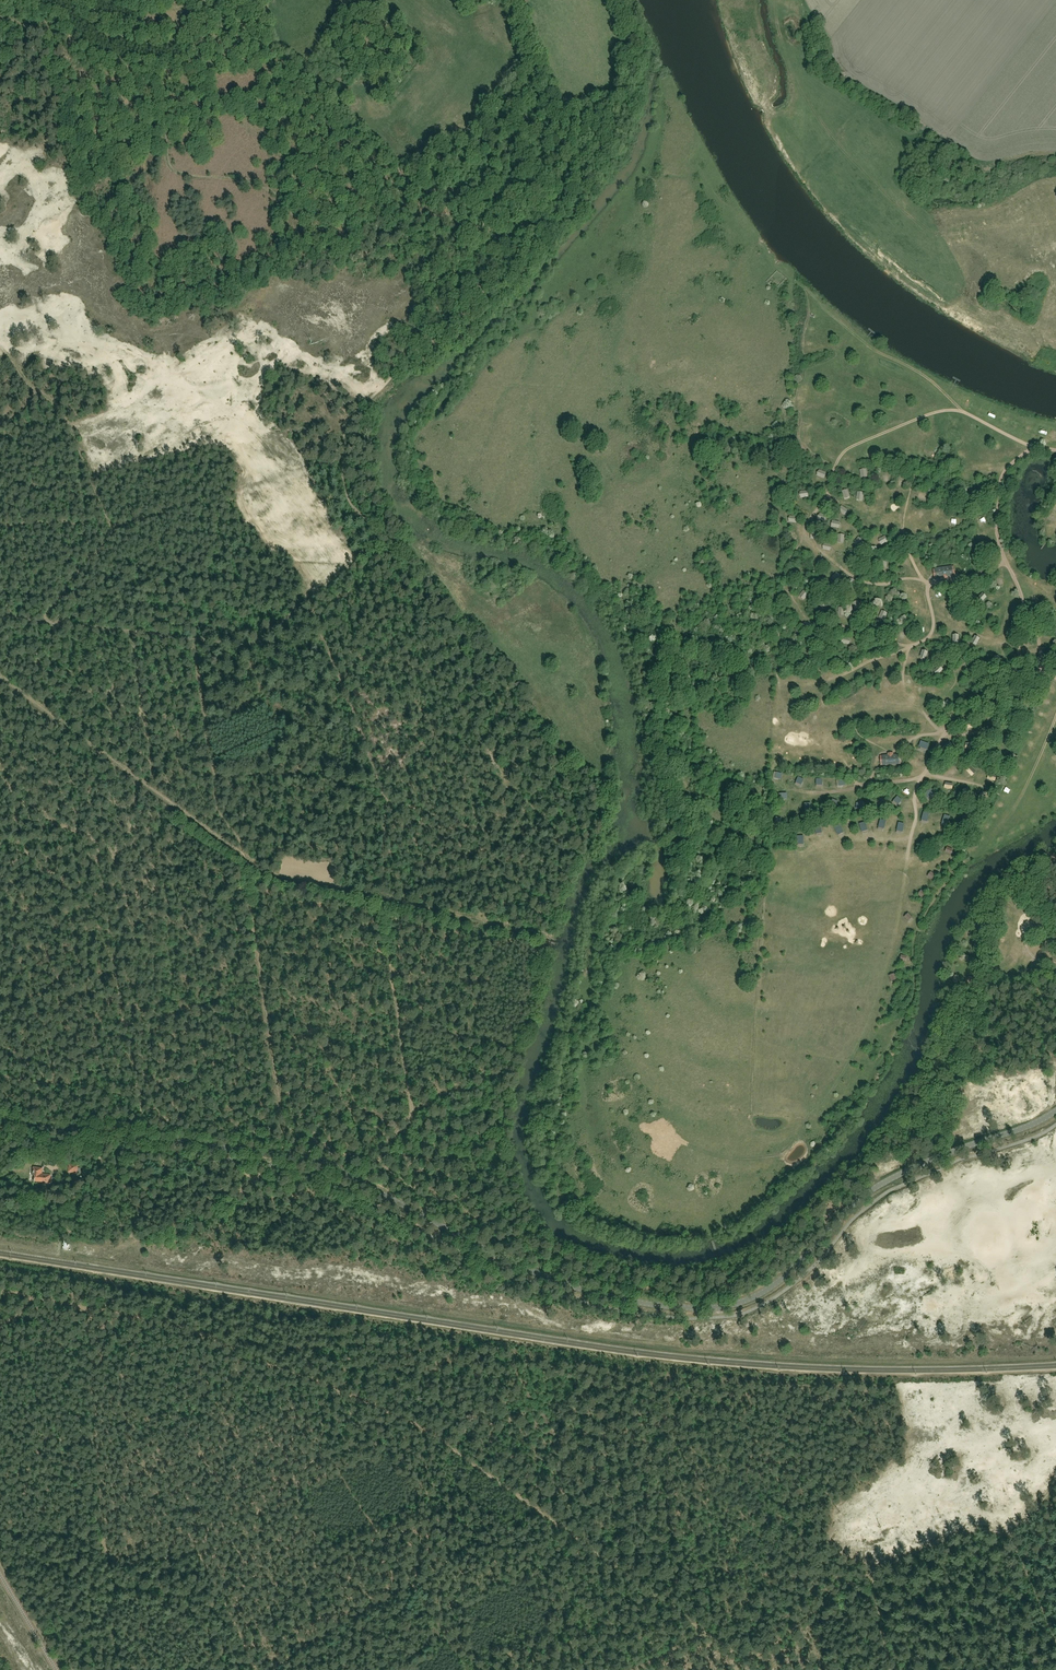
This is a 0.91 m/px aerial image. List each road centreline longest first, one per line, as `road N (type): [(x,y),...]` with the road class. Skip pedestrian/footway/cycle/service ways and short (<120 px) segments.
road 1 (track): [(1055,1477),(1016,1526),(897,1563),(742,1656),(404,1417),(163,1319),(0,1291)]
road 2 (tertiary): [(1055,1112),(880,1185),(778,1285),(705,1308),(607,1297),(524,1270),(308,1162),(0,1122)]
road 3 (track): [(560,226),(449,188),(338,206),(175,171),(170,103),(195,39),(197,0)]
road 4 (track): [(414,1118),(383,899),(383,802),(309,600)]
road 5 (track): [(150,785),(289,771),(498,835),(506,826),(509,772),(534,710)]
road 6 (track): [(260,1354),(411,1582),(264,1669)]
road 7 (track): [(376,532),(356,560),(251,643),(0,618)]
road 8 (track): [(376,532),(347,492),(346,426),(394,374),(457,342),(560,226)]
road 9 (track): [(45,623),(118,527),(344,450)]
road 10 (track): [(88,1308),(110,1555),(201,1552)]
road 11 (track): [(244,857),(289,1160)]
road 12 (track): [(244,857),(0,675)]
road 13 (track): [(496,1161),(497,1097),(526,1026),(541,943),(480,930),(483,921)]
road 14 (track): [(1039,450),(969,415),(939,413),(847,451),(828,495)]
road 15 (track): [(483,921),(297,878),(244,857)]
road 16 (track): [(506,0),(564,141),(560,226)]
road 17 (track): [(509,772),(427,661),(332,668)]
road 18 (track): [(244,857),(215,794),(194,638)]
road 19 (track): [(962,413),(794,280)]
road 20 (track): [(268,1156),(241,1186),(204,1208),(128,1241),(83,1245)]
road 21 (track): [(0,17),(39,22),(107,64),(182,67)]
road 22 (track): [(930,585),(929,638),(843,675)]
road 23 (track): [(913,791),(928,829),(898,925)]
road 24 (track): [(921,777),(866,901)]
road 25 (track): [(409,1123),(335,1097),(279,1101)]
road 26 (track): [(257,1669),(201,1552)]
road 27 (track): [(1009,1529),(1055,1647)]

